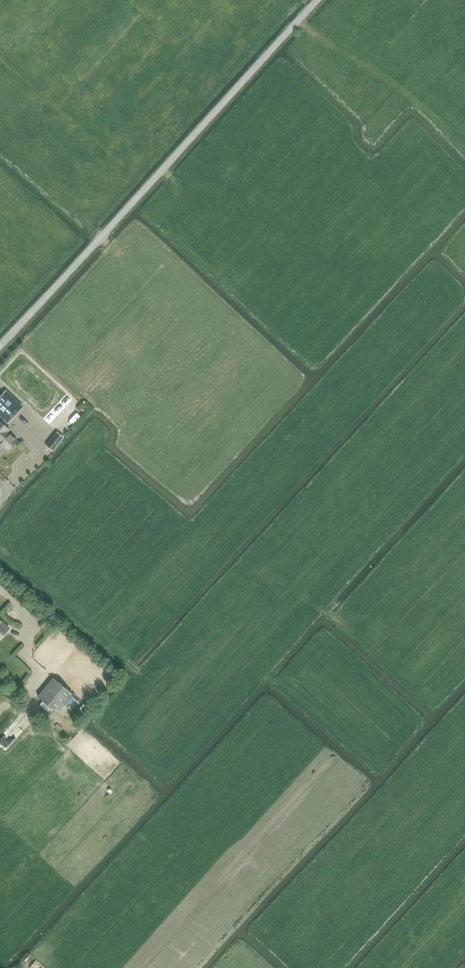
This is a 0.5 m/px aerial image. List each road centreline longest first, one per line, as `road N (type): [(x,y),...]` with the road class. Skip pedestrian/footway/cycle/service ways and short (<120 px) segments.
road 1 (track): [(317,0),(2,344)]

